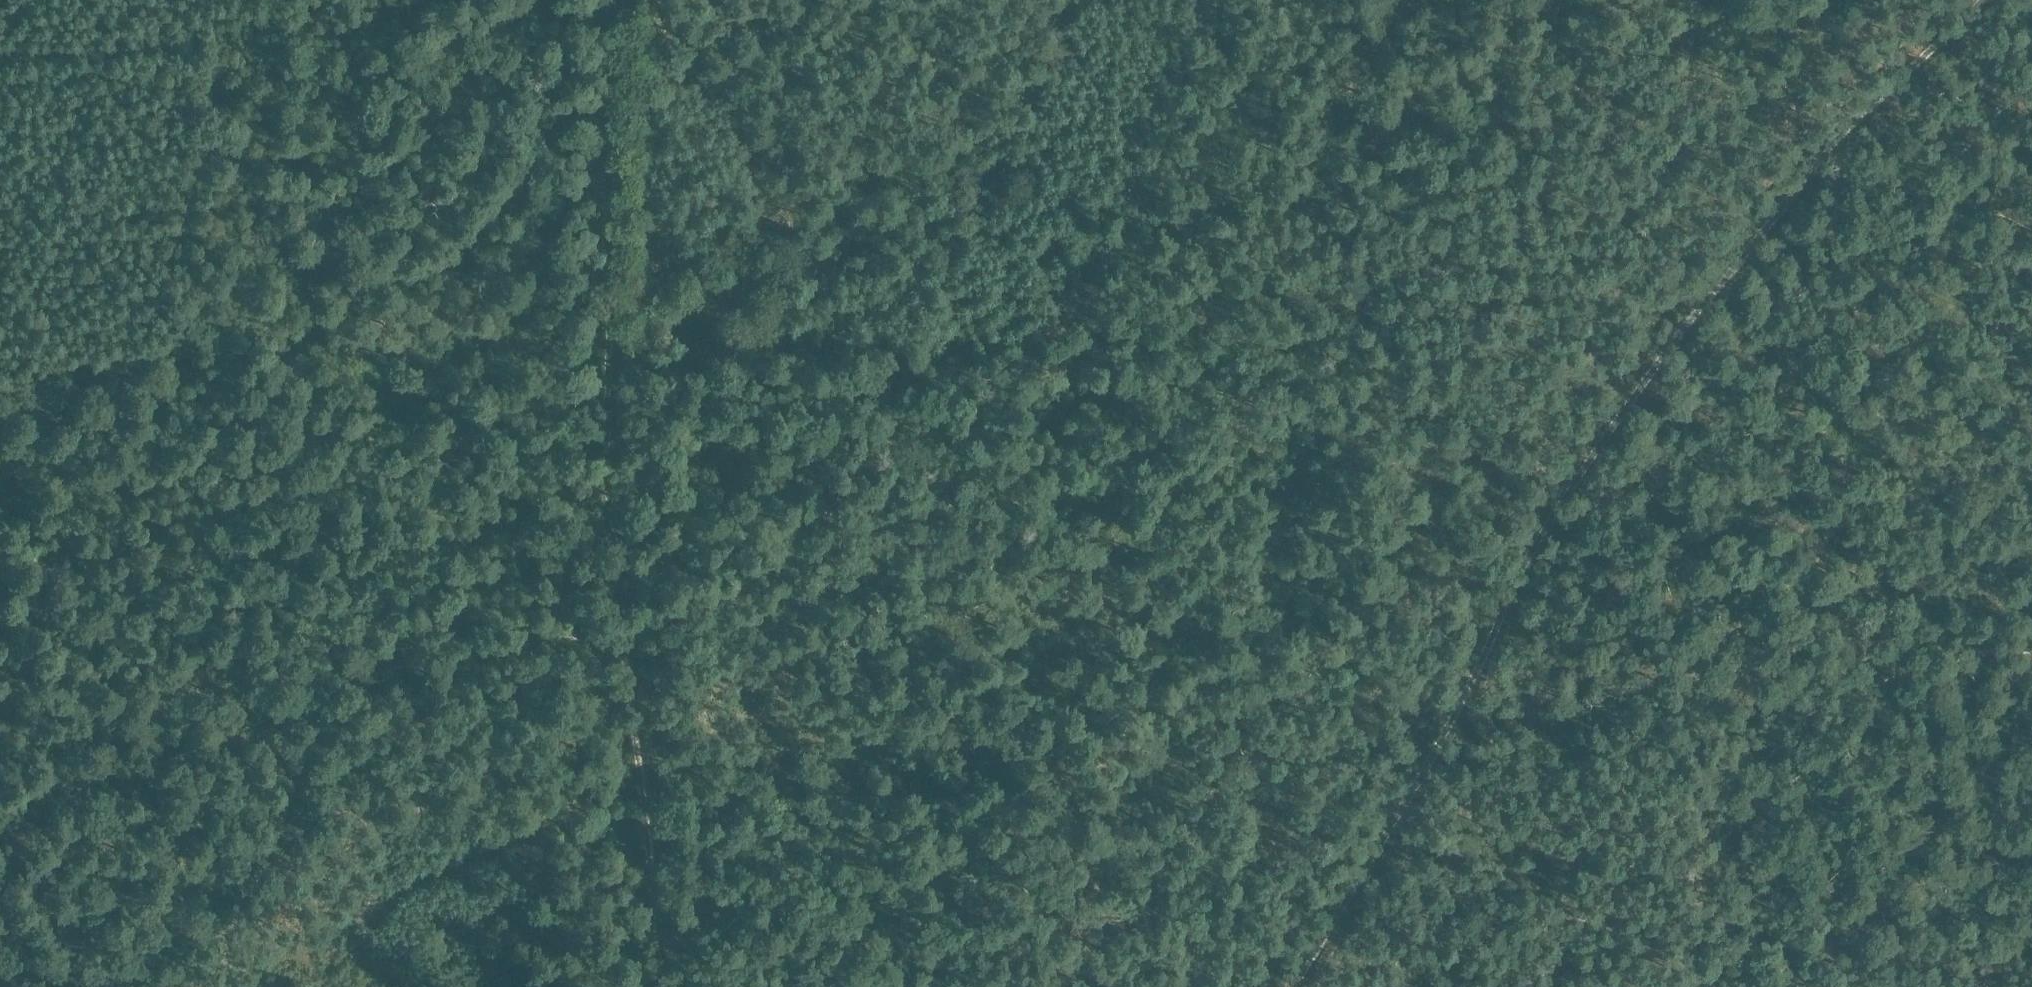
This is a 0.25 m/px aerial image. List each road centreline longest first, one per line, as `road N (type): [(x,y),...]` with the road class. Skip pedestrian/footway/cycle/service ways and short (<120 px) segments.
road 1 (track): [(1291,986),(1464,694),(1511,591),(1584,464),(1829,146),(1981,0)]
road 2 (track): [(622,647),(607,444),(612,0)]
road 3 (track): [(660,986),(622,647)]

